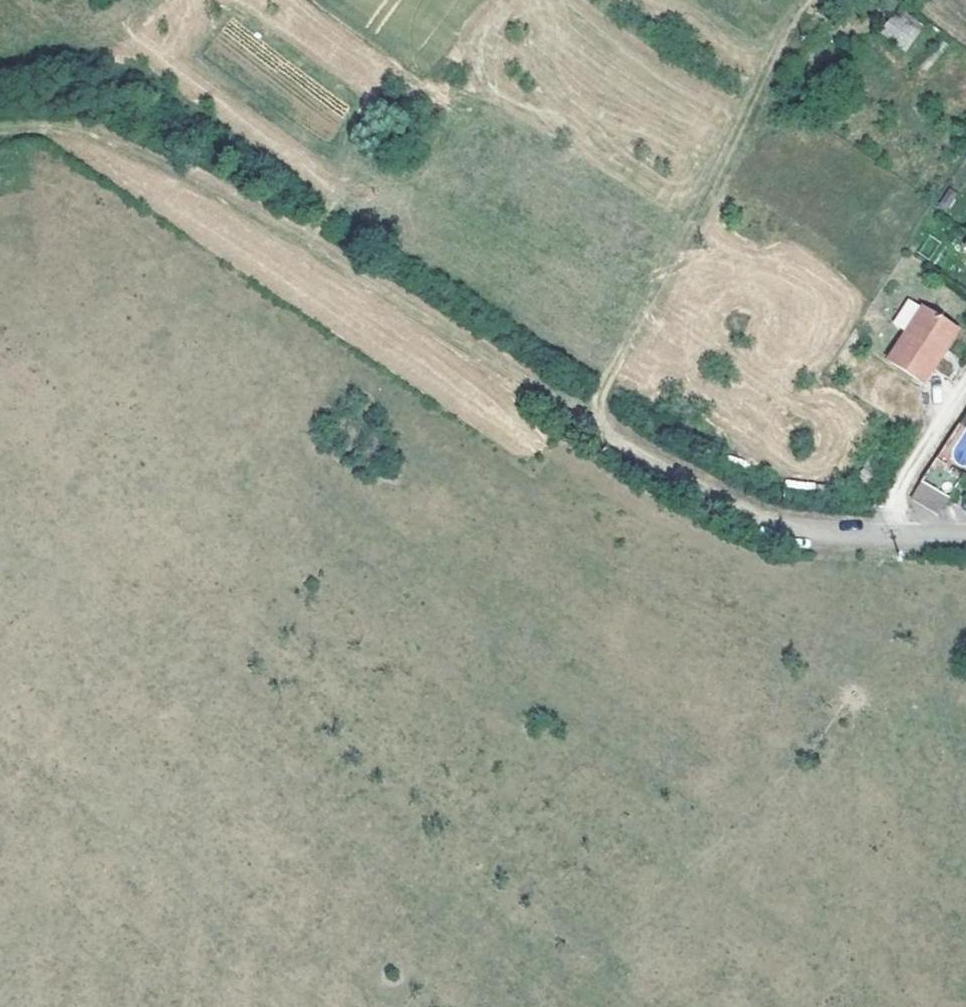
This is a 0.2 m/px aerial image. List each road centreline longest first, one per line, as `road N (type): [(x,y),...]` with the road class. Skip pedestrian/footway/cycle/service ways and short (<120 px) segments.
road 1 (track): [(781,531),(206,178),(77,131),(0,131)]
road 2 (track): [(807,0),(724,180),(595,421)]
road 3 (residential): [(965,536),(781,531)]

